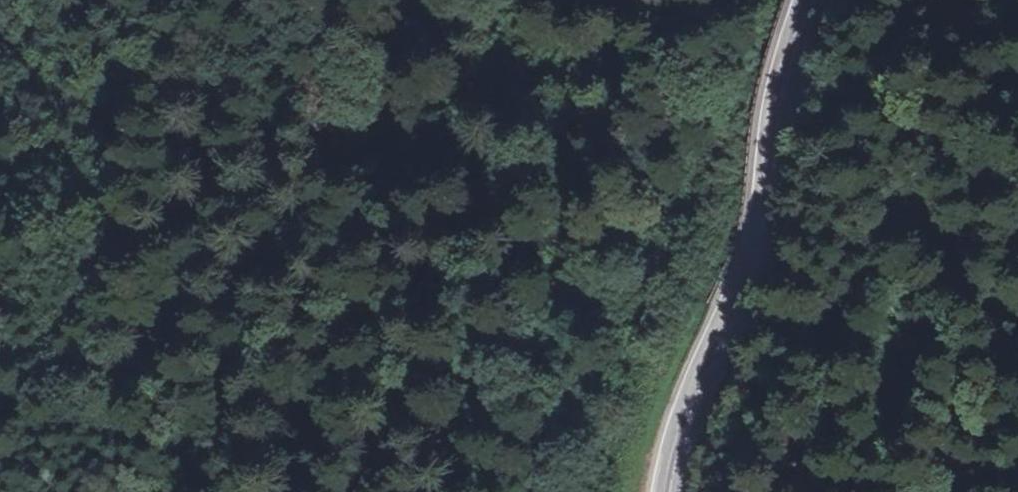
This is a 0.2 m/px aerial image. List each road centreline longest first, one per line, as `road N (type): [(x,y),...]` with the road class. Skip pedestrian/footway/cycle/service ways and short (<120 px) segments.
road 1 (secondary): [(819,0),(790,103),(787,159),(767,238),(684,428),(672,491)]

